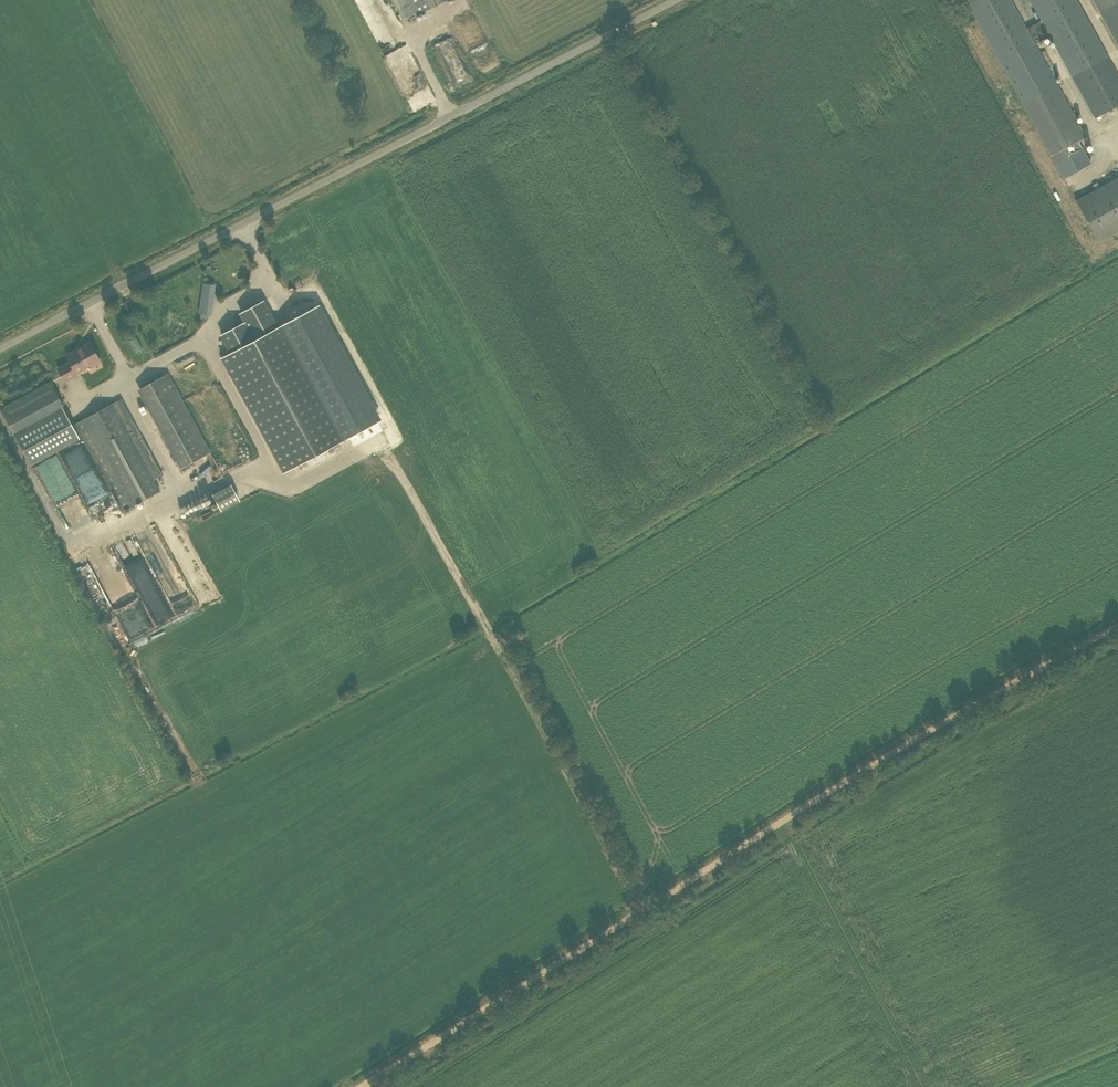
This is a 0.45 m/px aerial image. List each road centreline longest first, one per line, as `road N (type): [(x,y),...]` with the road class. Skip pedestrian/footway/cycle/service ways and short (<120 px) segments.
road 1 (track): [(373,1086),(1117,630)]
road 2 (unclassified): [(0,352),(681,0)]
road 3 (track): [(0,58),(122,290)]

